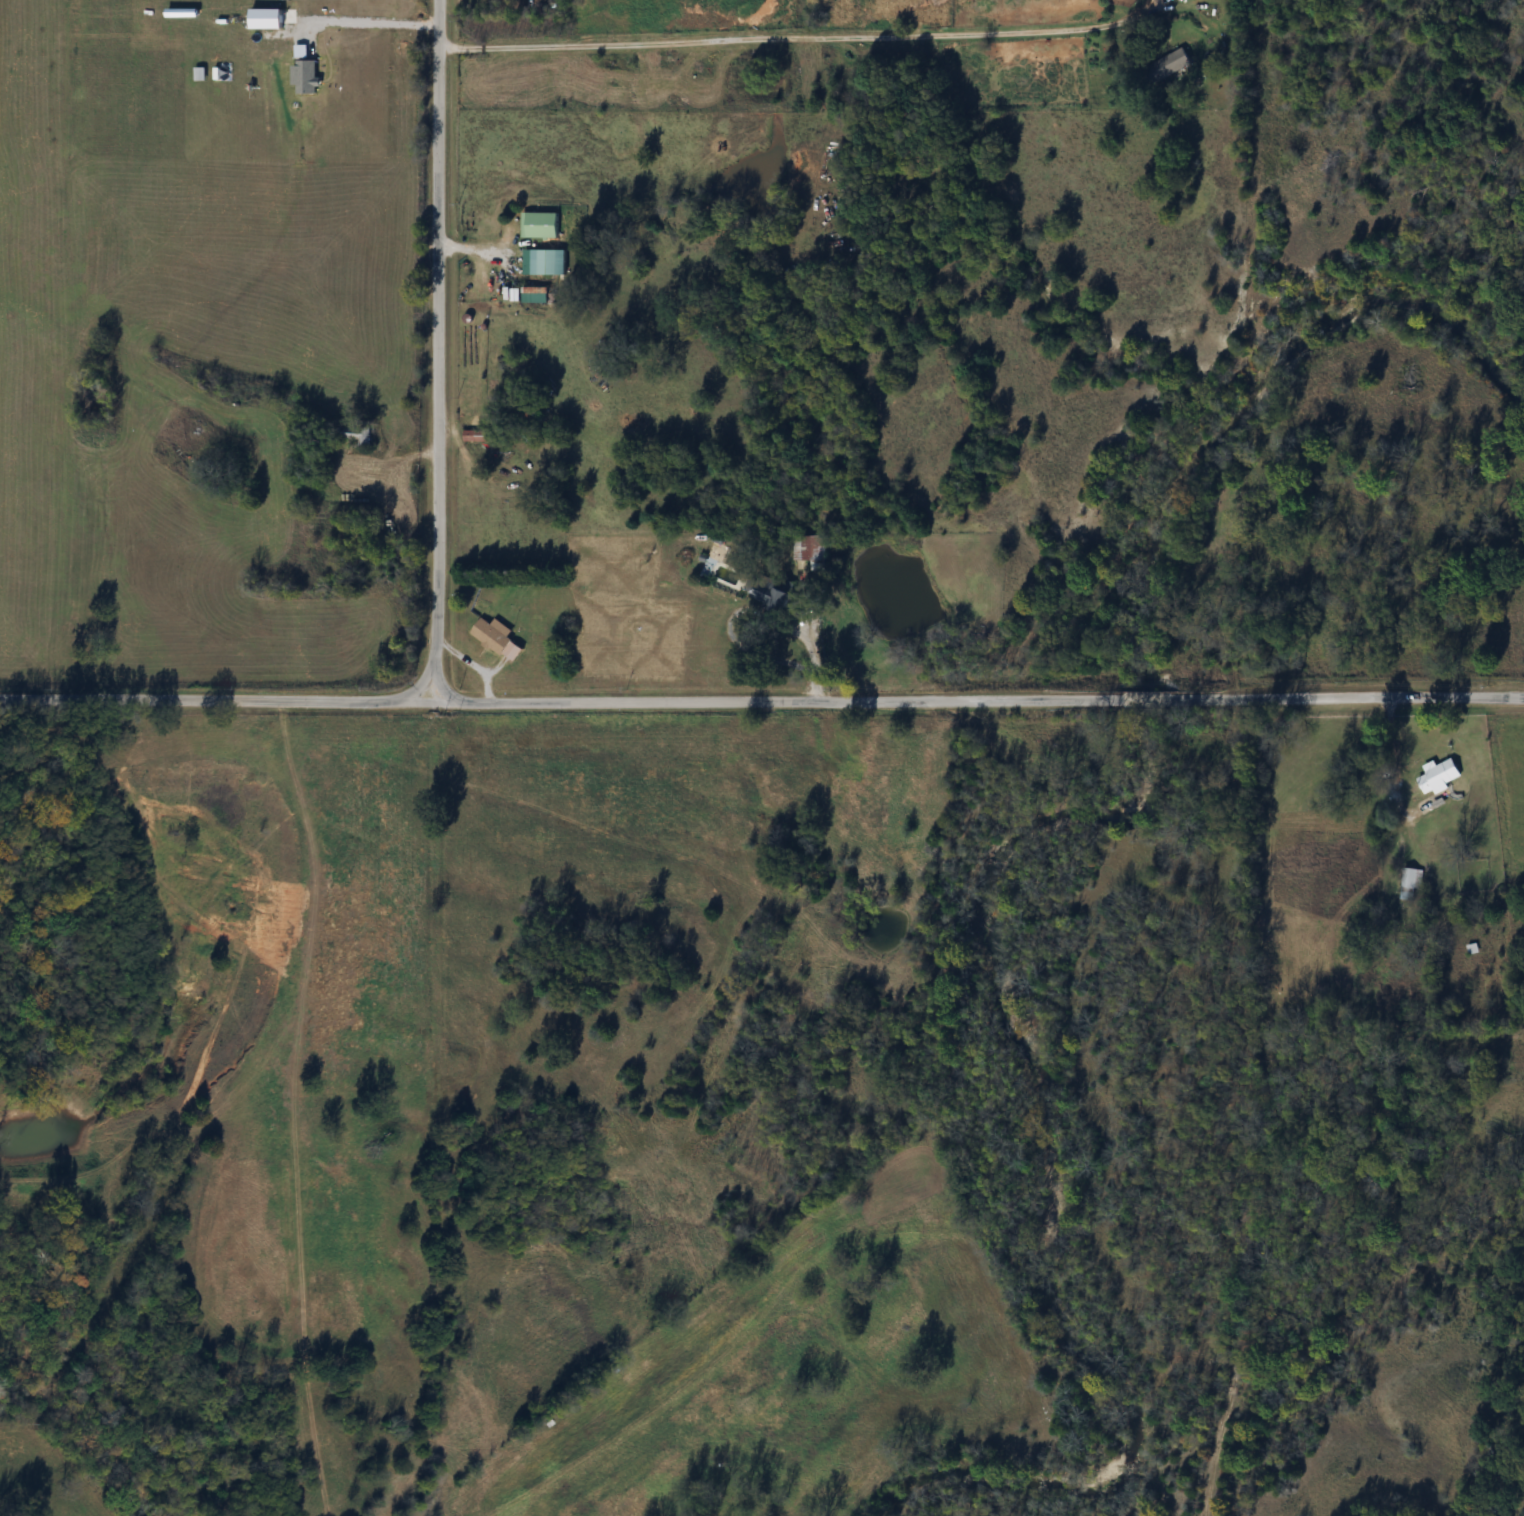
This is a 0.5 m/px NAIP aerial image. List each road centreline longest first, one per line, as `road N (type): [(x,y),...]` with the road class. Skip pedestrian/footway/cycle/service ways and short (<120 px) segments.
road 1 (residential): [(1523,697),(948,707),(0,704)]
road 2 (residential): [(1164,3),(1128,24),(1070,32),(441,49)]
road 3 (residential): [(432,707),(441,0)]

